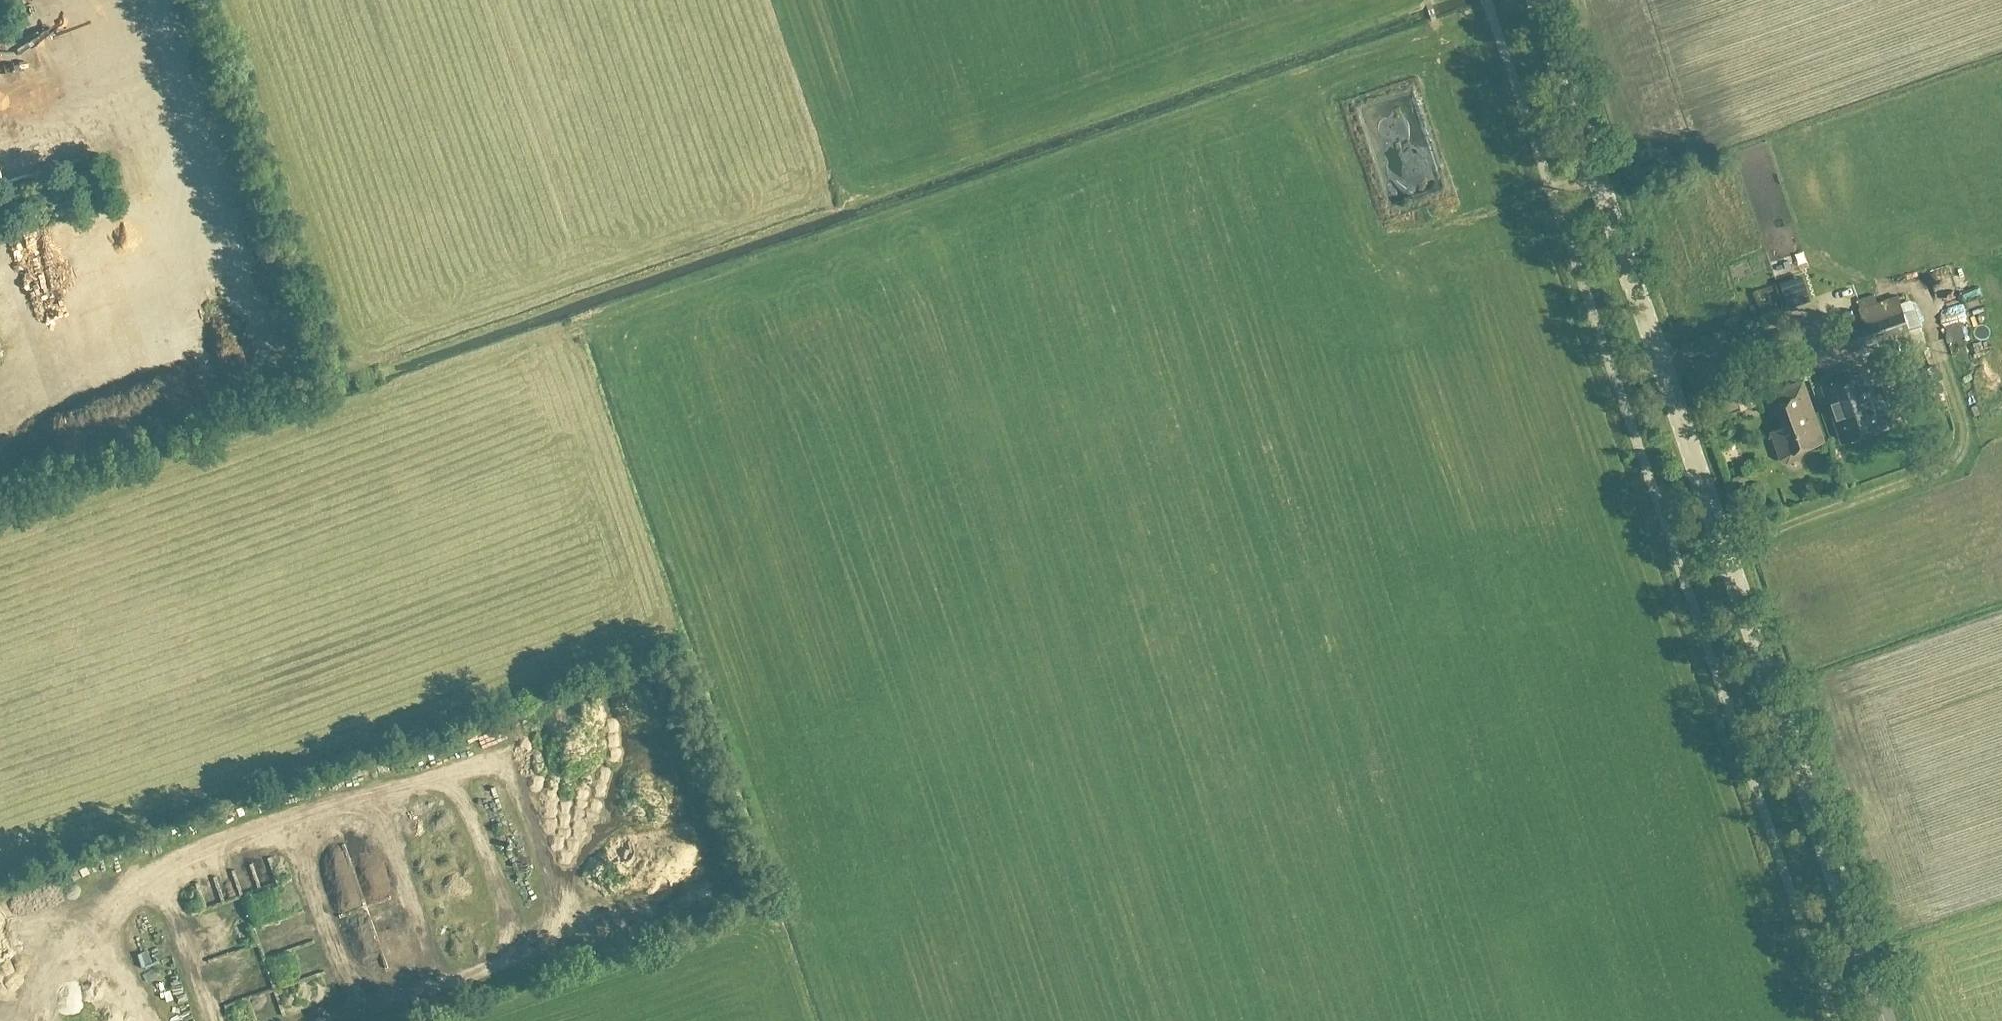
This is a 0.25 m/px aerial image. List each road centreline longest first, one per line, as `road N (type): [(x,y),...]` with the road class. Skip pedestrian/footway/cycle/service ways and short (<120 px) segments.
road 1 (tertiary): [(1877,1020),(1530,0)]

